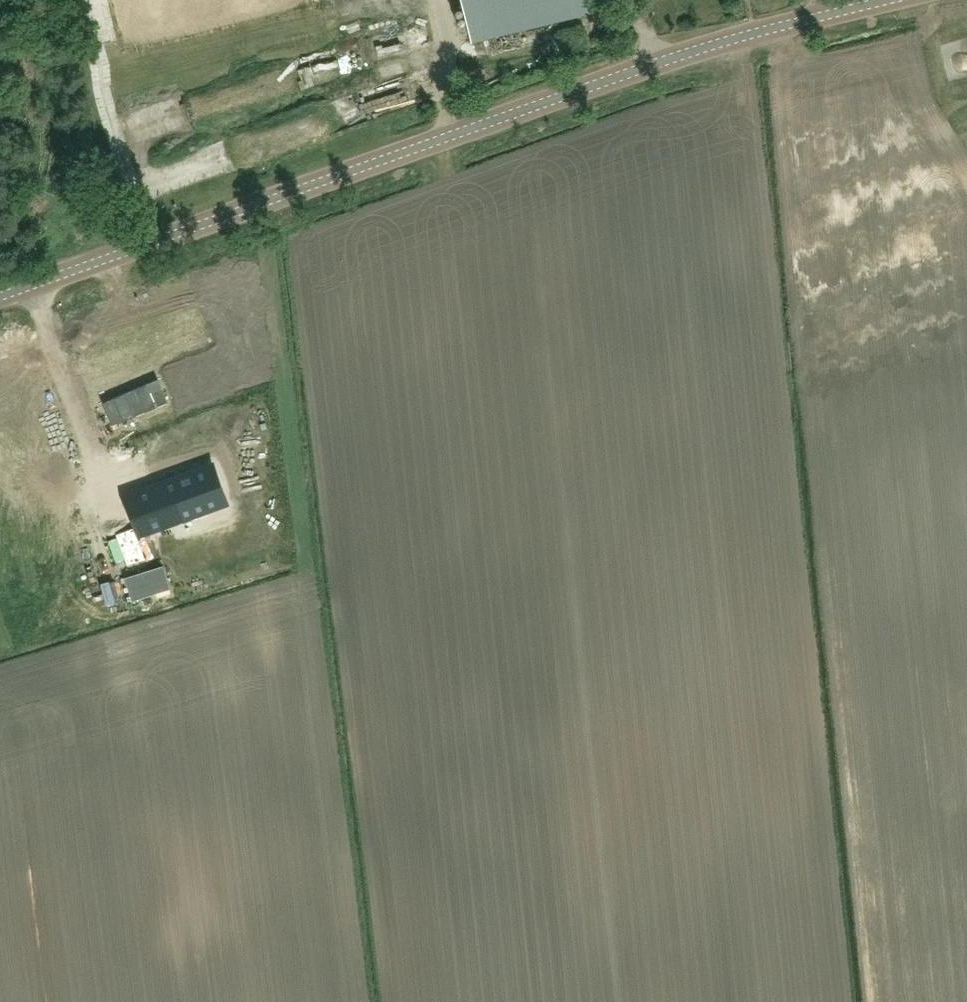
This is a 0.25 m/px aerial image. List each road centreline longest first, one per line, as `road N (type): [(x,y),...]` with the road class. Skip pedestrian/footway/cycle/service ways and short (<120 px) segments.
road 1 (tertiary): [(0,298),(678,62),(902,0)]

